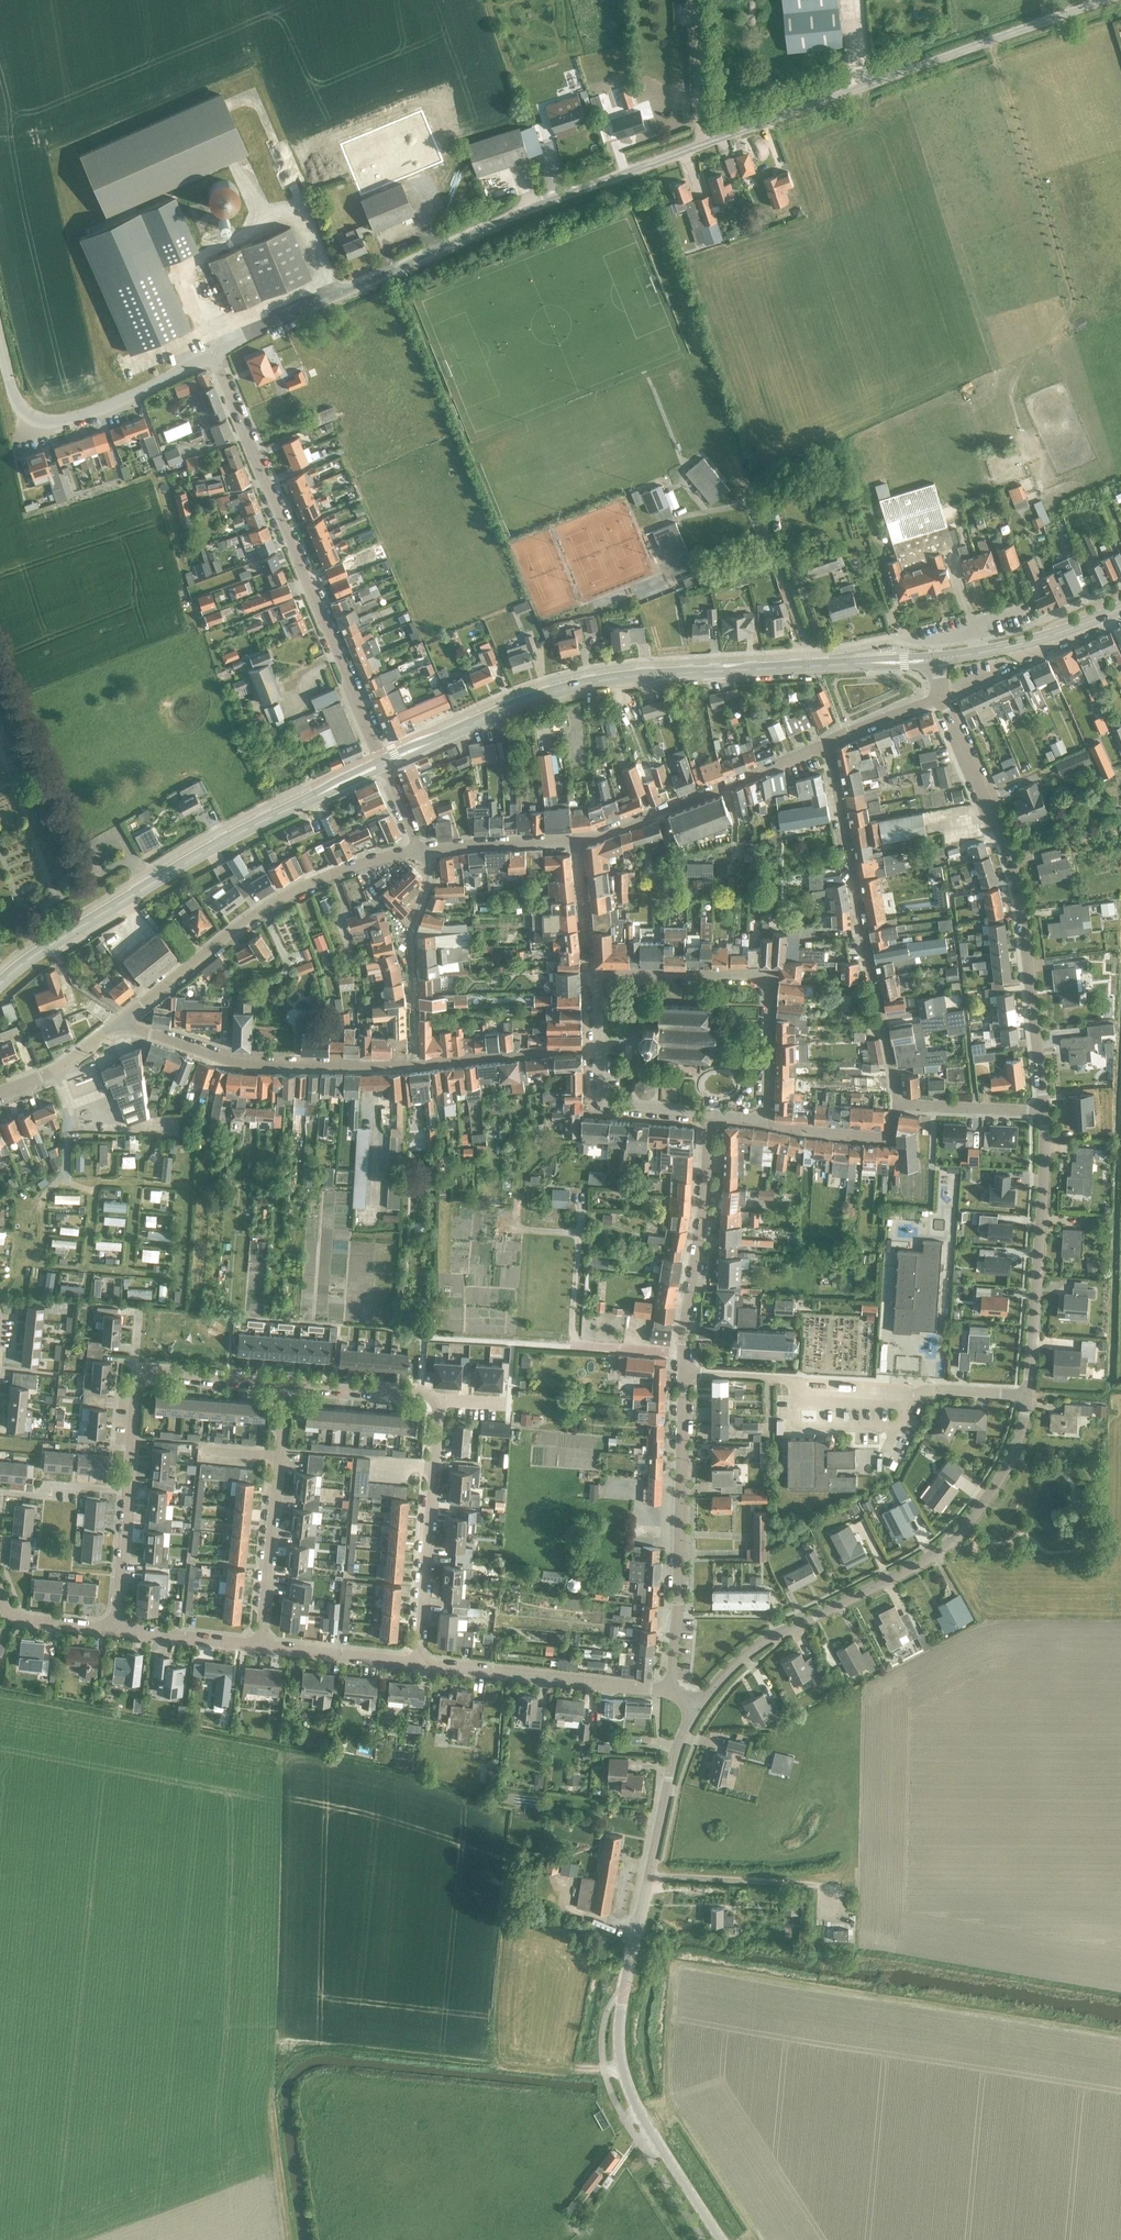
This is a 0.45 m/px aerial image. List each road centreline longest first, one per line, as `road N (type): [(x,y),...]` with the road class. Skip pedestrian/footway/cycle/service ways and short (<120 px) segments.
road 1 (unclassified): [(211,354),(485,227),(1111,0)]
road 2 (secondary): [(383,764),(525,703),(602,681),(933,660)]
road 3 (residential): [(695,1715),(761,1646),(929,1557),(966,1527),(1011,1462),(1029,1395)]
road 4 (tertiary): [(383,764),(211,354)]
road 5 (secondary): [(0,984),(154,881),(383,764)]
road 6 (residential): [(1043,1111),(1014,878),(942,697)]
road 7 (residential): [(897,1106),(826,743)]
road 8 (residential): [(1029,1395),(930,1391),(908,1406),(810,1401),(771,1376),(683,1372)]
road 9 (residential): [(119,1024),(279,899),(370,860),(421,849)]
road 10 (residential): [(673,1691),(683,1372)]
road 11 (residential): [(597,976),(766,979),(764,1122)]
road 12 (residential): [(119,1024),(218,1058),(413,1066)]
road 13 (residential): [(624,1993),(671,1779),(695,1715)]
road 14 (residential): [(1029,1395),(1043,1111)]
road 15 (unclassified): [(719,2239),(623,2074),(624,1993)]
road 16 (residential): [(577,840),(826,743)]
road 17 (residential): [(261,1646),(286,1381)]
road 18 (residential): [(683,1372),(706,1213),(710,1115)]
road 19 (residential): [(419,1660),(437,1403)]
road 20 (residential): [(673,1691),(419,1660)]
road 21 (residential): [(413,1066),(412,925),(429,873),(421,849)]
road 22 (secondary): [(933,660),(1028,645),(1120,612)]
road 23 (tertiary): [(38,420),(92,419),(211,354)]
road 24 (residential): [(413,1066),(600,1050)]
road 25 (residential): [(419,1660),(261,1646)]
road 26 (residential): [(710,1115),(610,1102),(602,1095),(600,1050)]
road 27 (residential): [(421,849),(577,840)]
road 28 (residential): [(764,1122),(876,1138),(886,1136),(897,1106)]
road 29 (residential): [(437,1403),(420,1392),(286,1381)]
road 30 (residential): [(897,1106),(1043,1111)]
road 31 (residential): [(261,1646),(117,1631)]
road 32 (residential): [(286,1381),(142,1377)]
road 33 (residential): [(117,1631),(129,1492)]
road 34 (residential): [(0,1094),(56,1072),(119,1024)]
road 35 (residential): [(597,976),(577,840)]
road 36 (residential): [(0,1492),(34,1495),(51,1484),(129,1492)]
road 37 (residential): [(117,1631),(23,1620),(0,1593)]
road 38 (residential): [(826,743),(942,697)]

